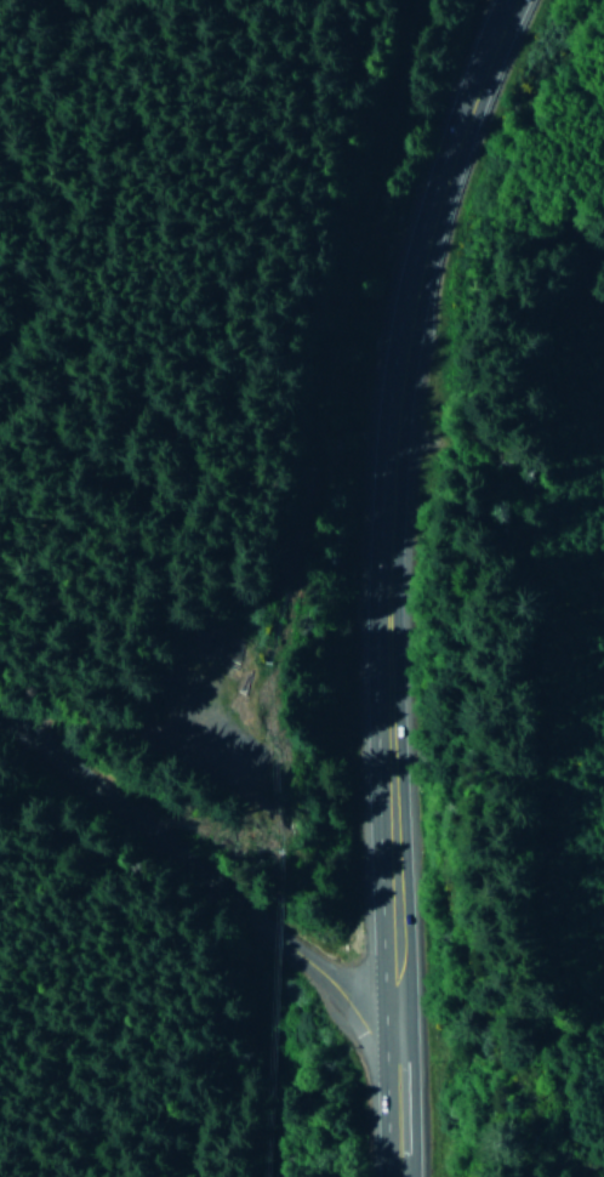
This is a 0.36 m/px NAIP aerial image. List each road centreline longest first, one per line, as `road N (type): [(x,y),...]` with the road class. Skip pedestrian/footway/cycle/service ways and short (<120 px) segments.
road 1 (trunk): [(374,1002),(411,277),(437,161),(506,0)]
road 2 (residential): [(374,1002),(129,823),(45,740),(0,716)]
road 3 (trunk): [(370,1176),(374,1002)]

